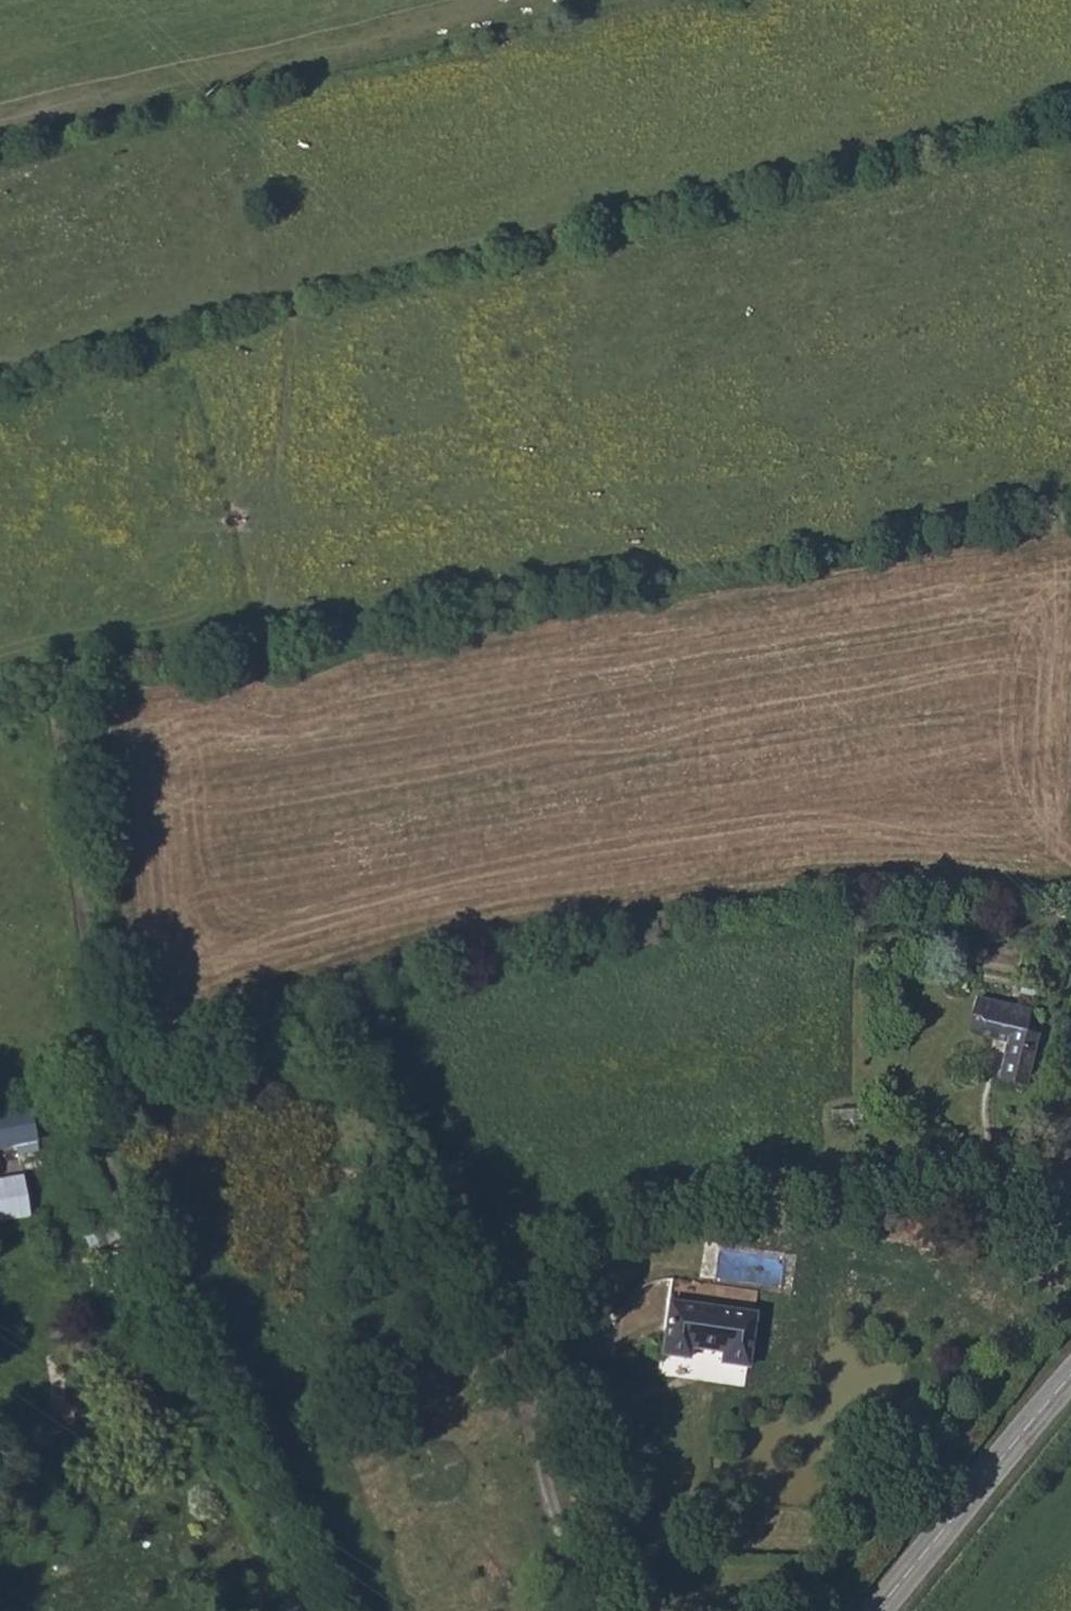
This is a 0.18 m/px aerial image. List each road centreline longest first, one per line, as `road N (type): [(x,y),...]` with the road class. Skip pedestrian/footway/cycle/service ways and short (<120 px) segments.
road 1 (tertiary): [(875,1610),(1070,1374)]

